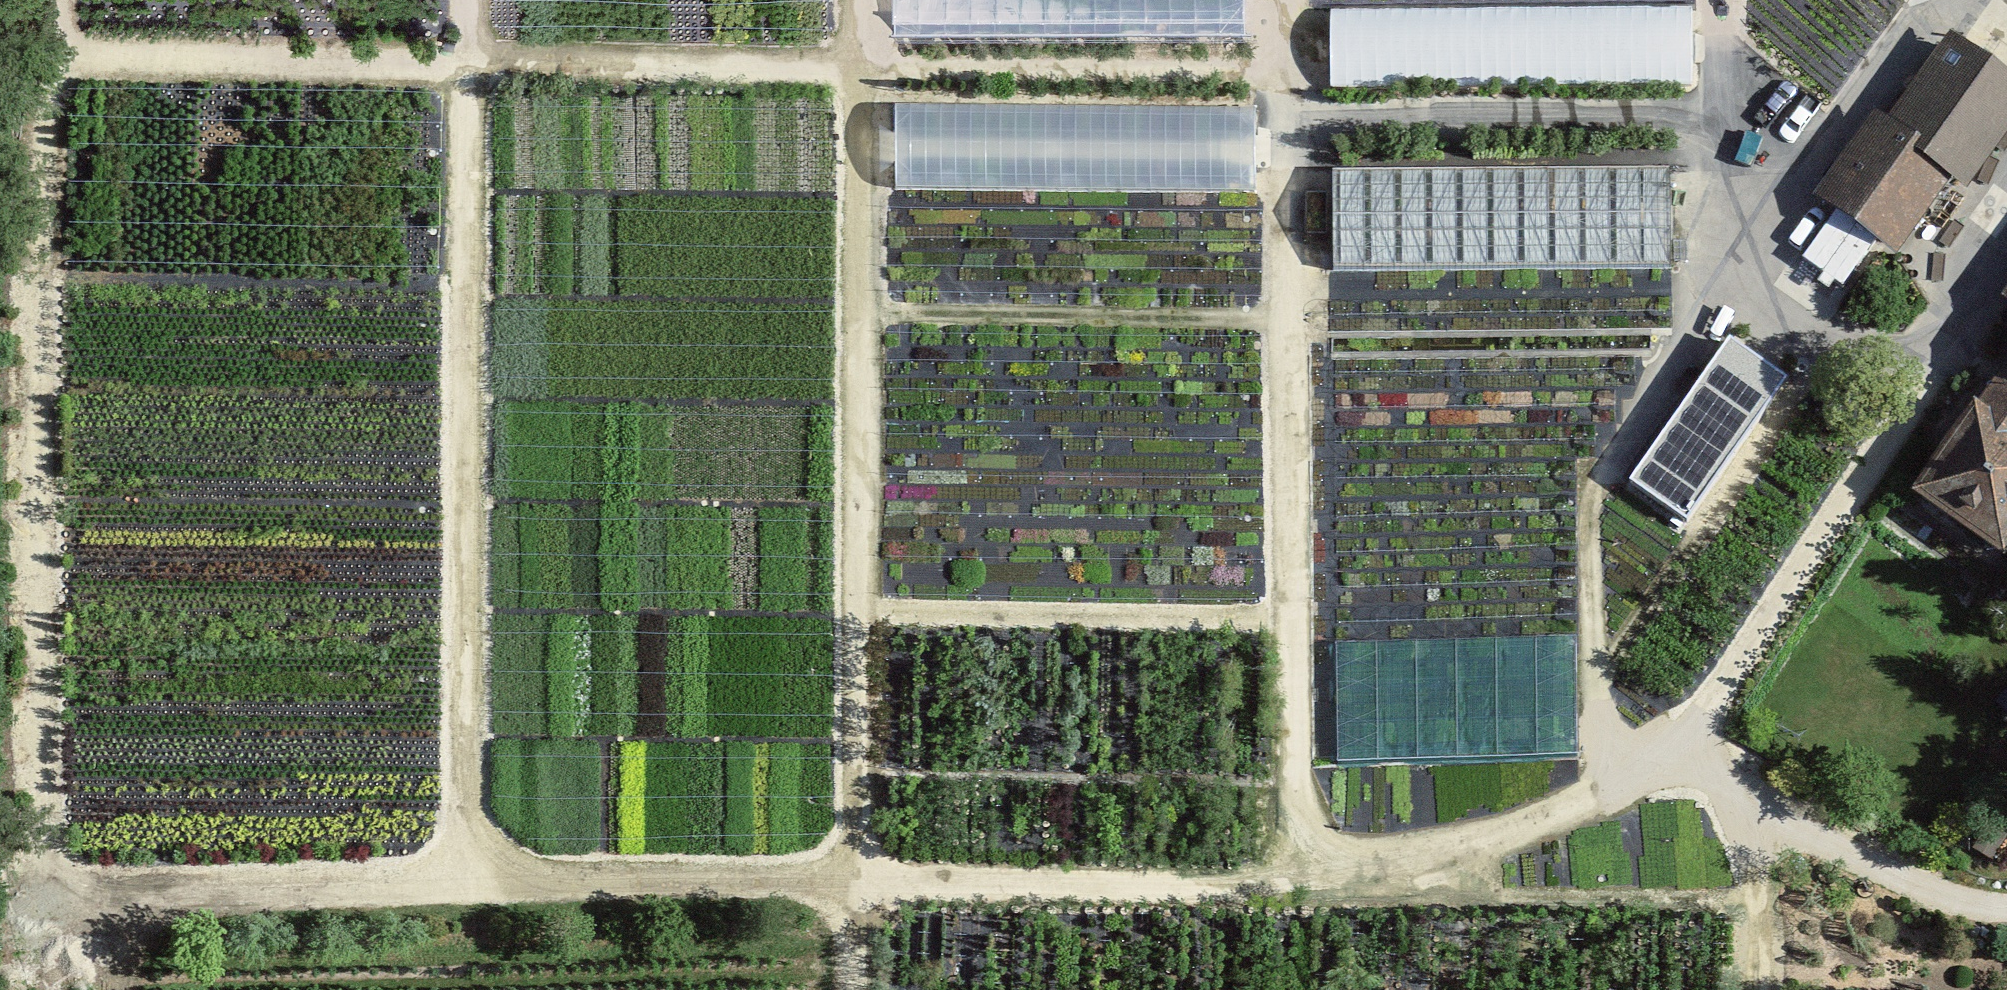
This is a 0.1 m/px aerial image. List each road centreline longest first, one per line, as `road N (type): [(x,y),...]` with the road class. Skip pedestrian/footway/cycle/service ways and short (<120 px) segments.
road 1 (track): [(2006,906),(1953,898),(1728,792),(1678,749),(1601,796),(1504,836),(1304,879),(543,882),(508,871),(478,845),(463,798),(469,0)]
road 2 (track): [(52,59),(1280,75),(1321,116),(1721,122),(1719,0)]
road 3 (track): [(496,861),(476,887),(84,903),(57,886),(34,826),(32,723),(34,256),(53,0)]
road 4 (track): [(864,0),(854,989)]
road 5 (track): [(1304,879),(1292,714),(1279,0)]
road 6 (track): [(2006,243),(1953,344),(1678,749)]
road 7 (track): [(1747,801),(1764,989)]

